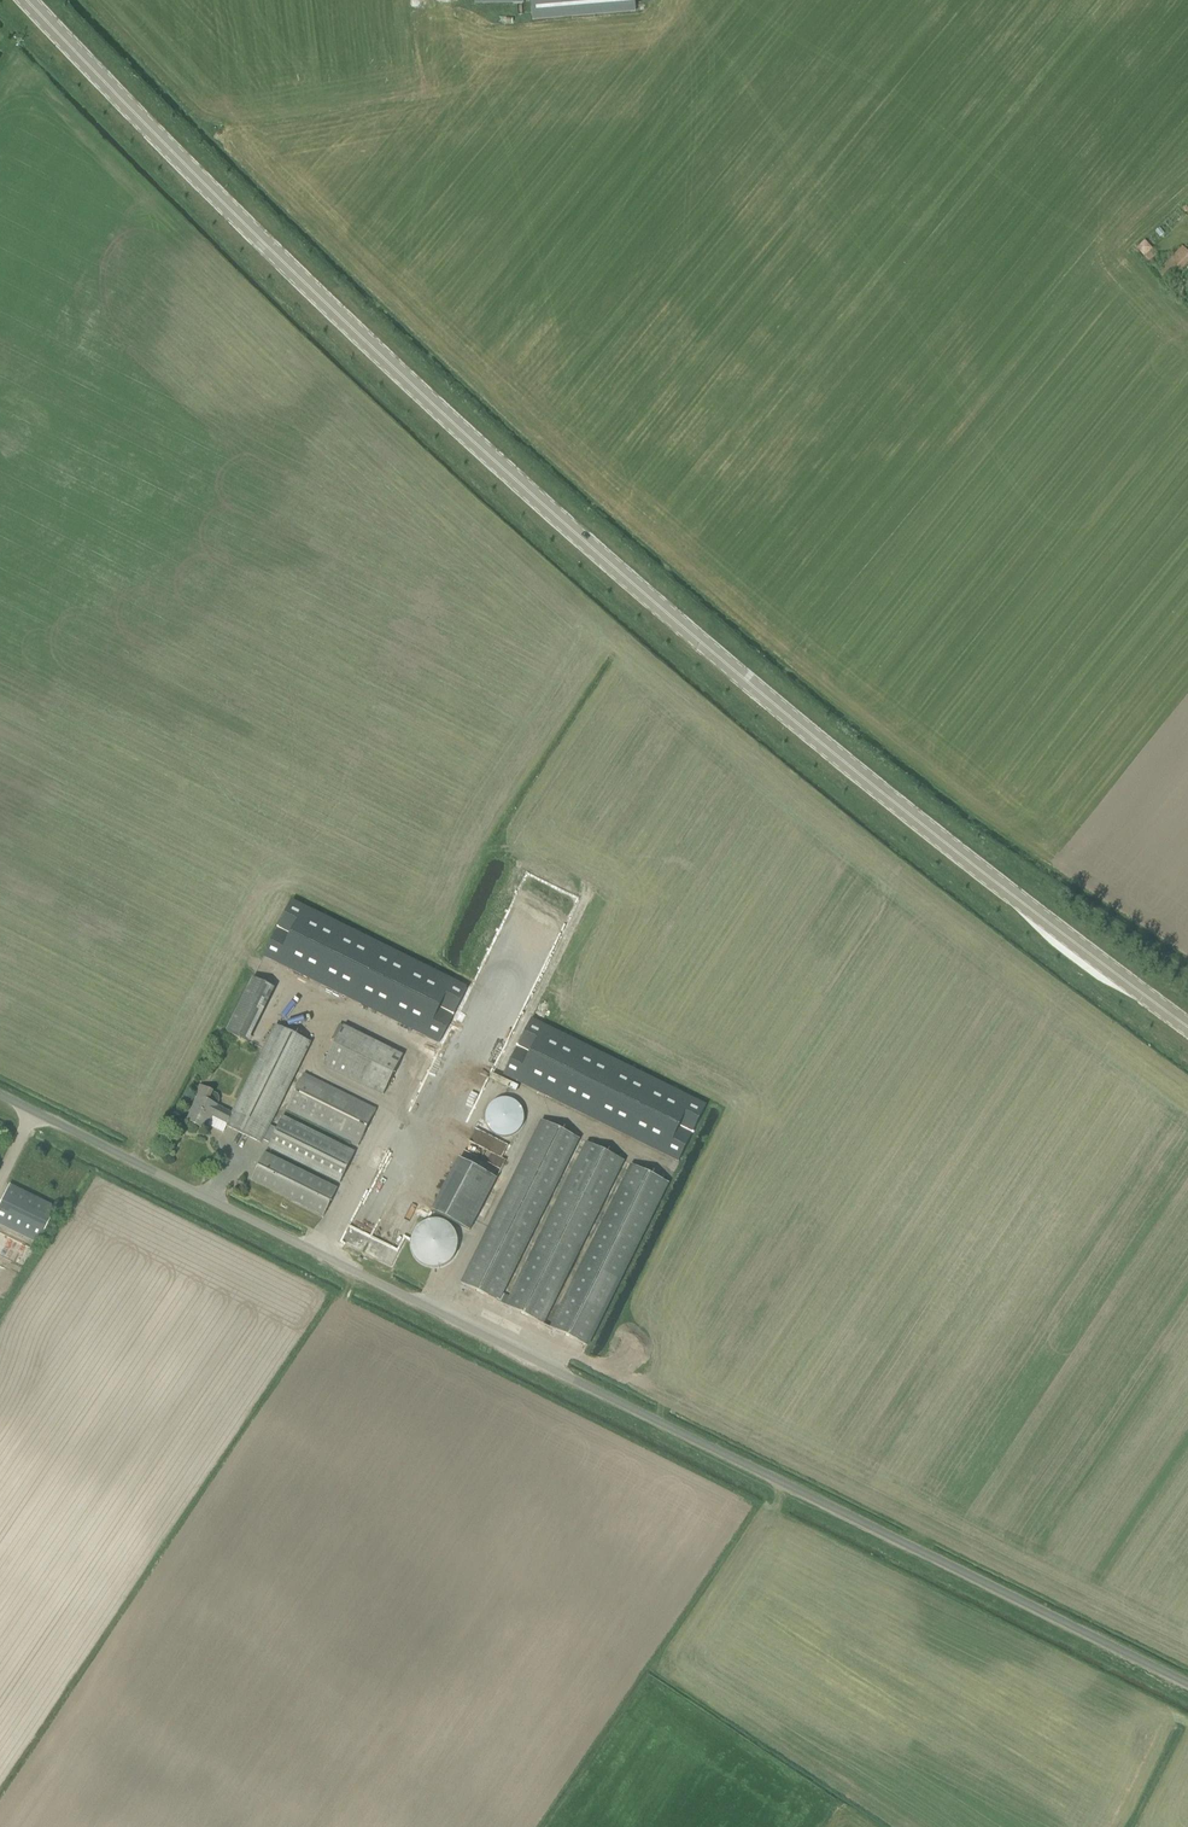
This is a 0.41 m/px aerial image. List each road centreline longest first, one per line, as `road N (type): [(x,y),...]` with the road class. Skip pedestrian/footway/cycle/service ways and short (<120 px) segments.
road 1 (primary): [(28,0),(226,210),(673,618),(876,789),(1187,1025)]
road 2 (unclassified): [(1187,1698),(0,1109)]

